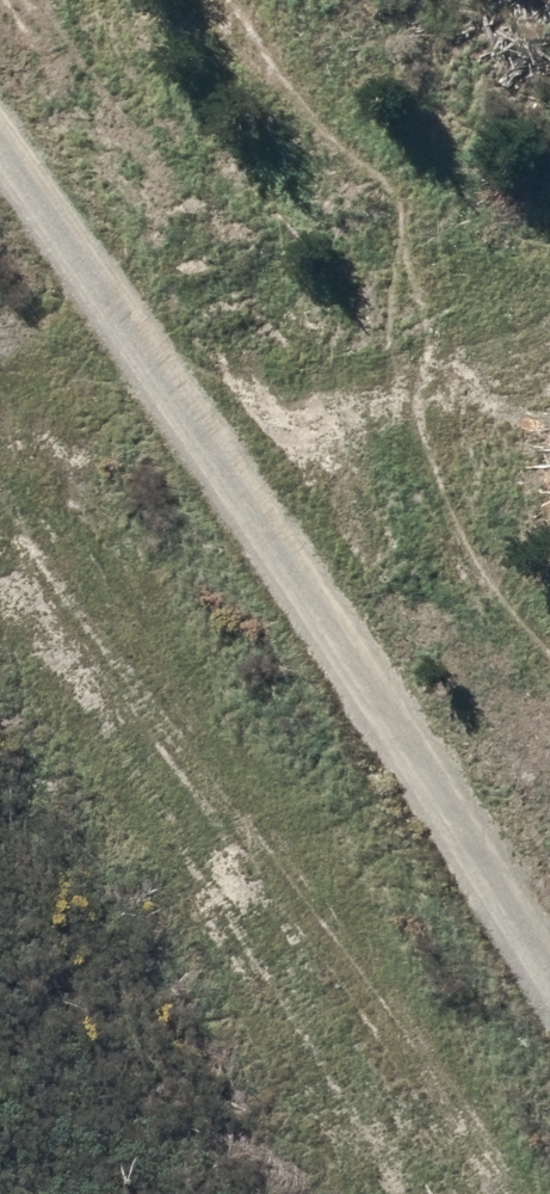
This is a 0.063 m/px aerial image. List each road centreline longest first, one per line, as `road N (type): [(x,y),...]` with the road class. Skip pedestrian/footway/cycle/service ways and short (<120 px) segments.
road 1 (track): [(0,171),(64,258),(549,1015)]
road 2 (track): [(532,1193),(0,526)]
road 3 (track): [(196,0),(421,205),(449,307),(436,475),(479,573),(549,657)]

